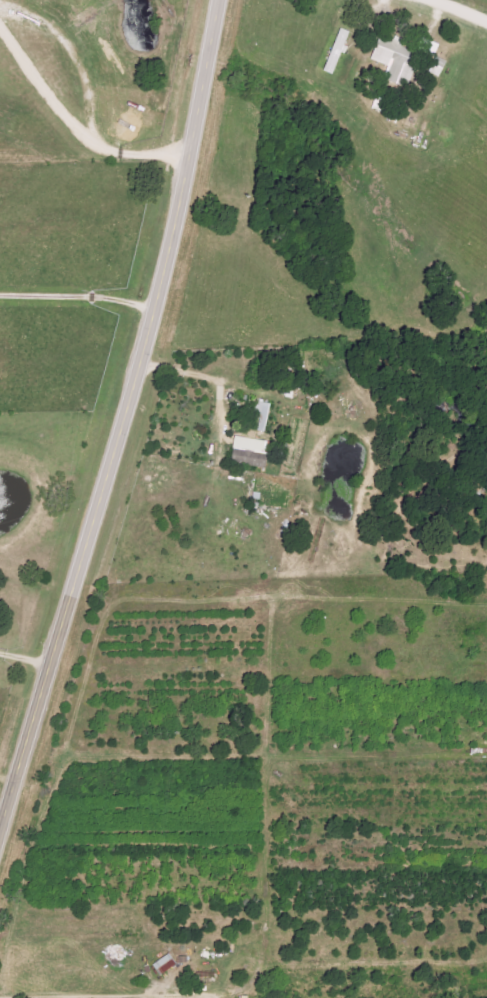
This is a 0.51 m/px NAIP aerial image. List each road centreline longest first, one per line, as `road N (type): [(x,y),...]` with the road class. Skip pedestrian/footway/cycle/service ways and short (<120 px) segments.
road 1 (secondary): [(216,0),(165,264),(0,840)]

